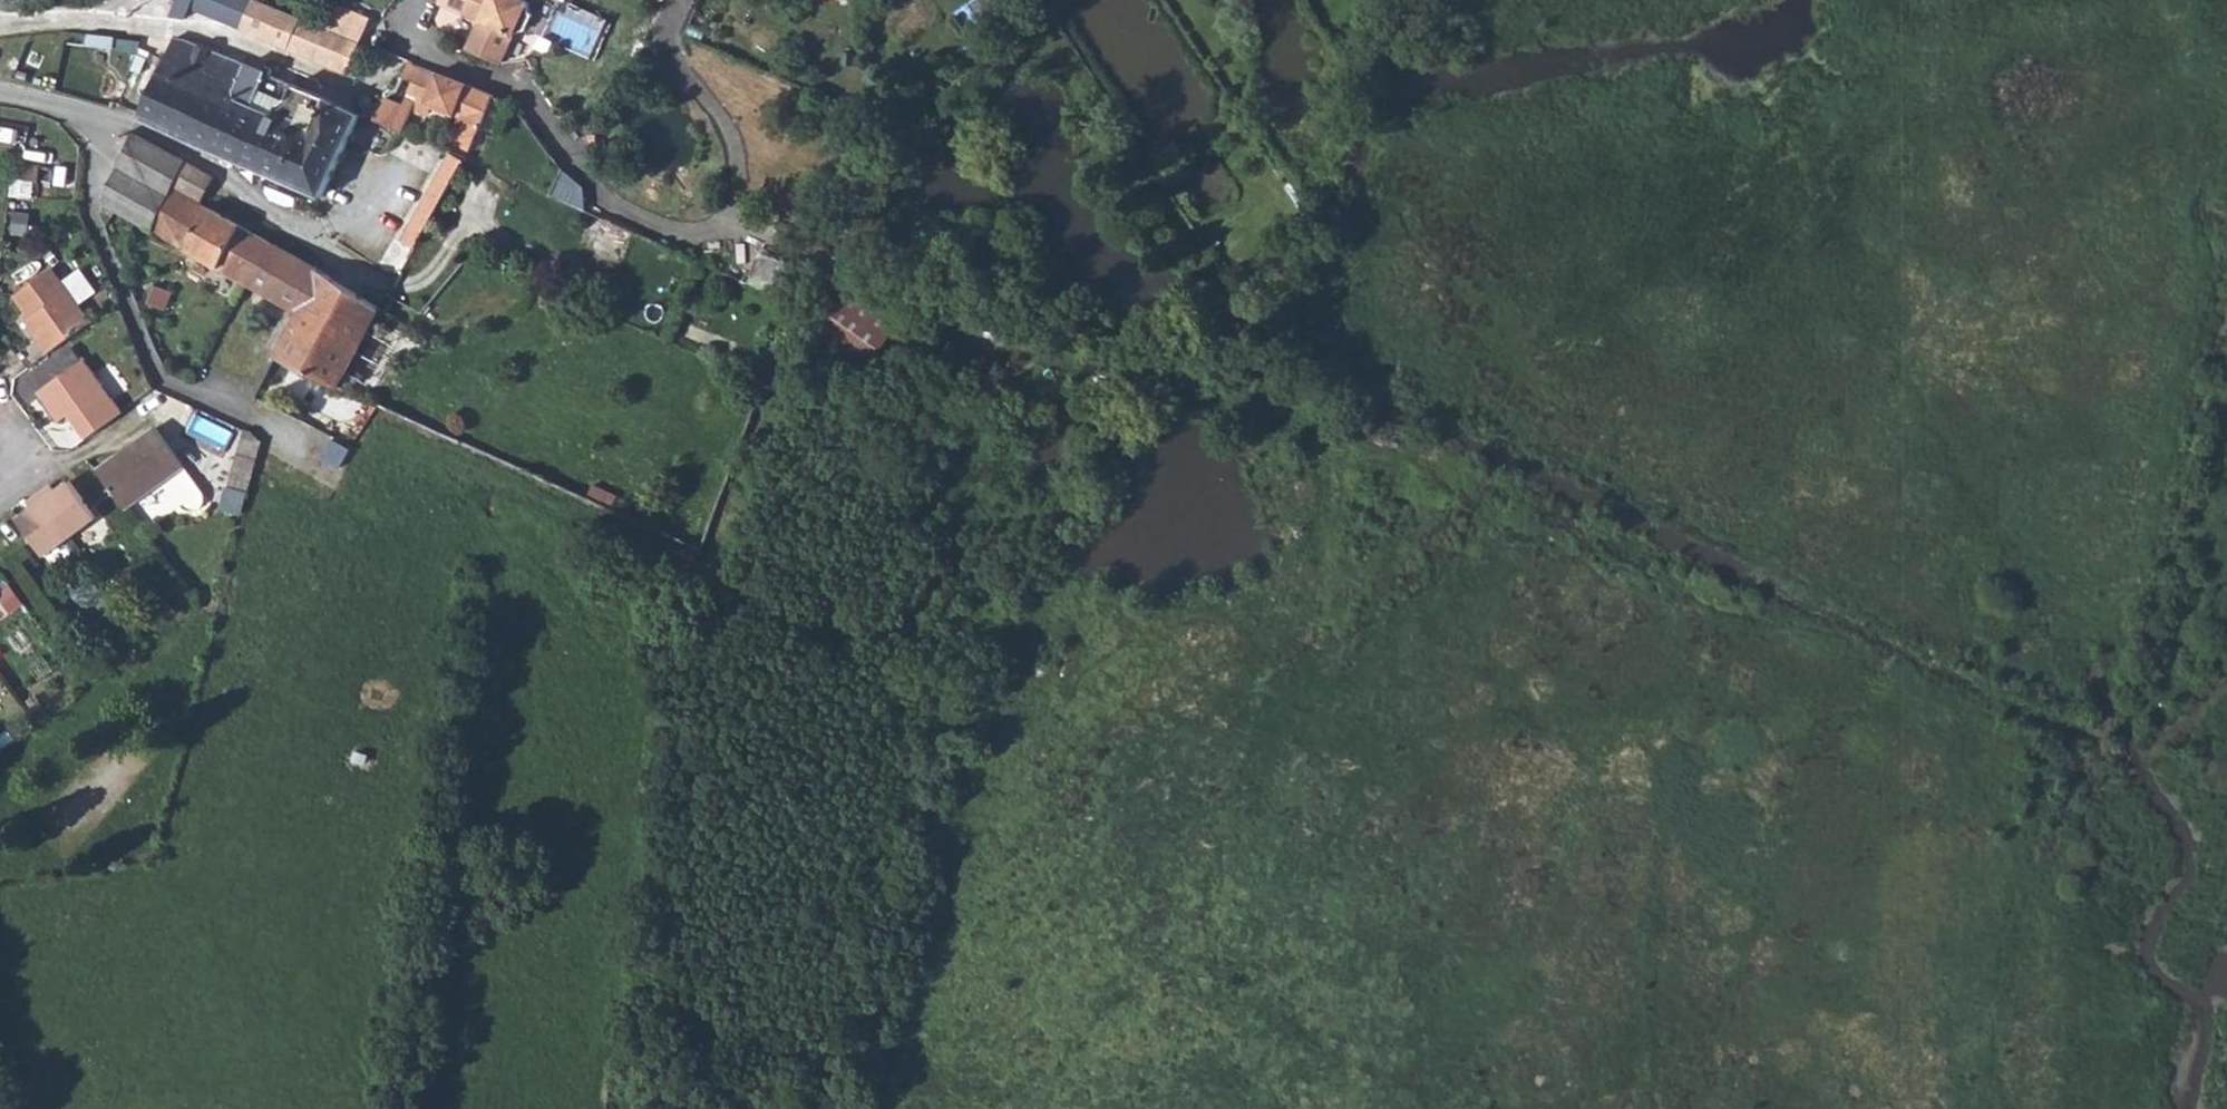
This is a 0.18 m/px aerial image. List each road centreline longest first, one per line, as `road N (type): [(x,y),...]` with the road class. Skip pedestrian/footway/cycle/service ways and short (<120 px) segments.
road 1 (residential): [(106,122),(249,190),(370,277),(407,290),(445,263)]
road 2 (residential): [(0,29),(200,36),(348,92)]
road 3 (residential): [(236,406),(162,375),(87,195),(106,122)]
road 4 (track): [(1130,362),(1024,344),(835,267)]

